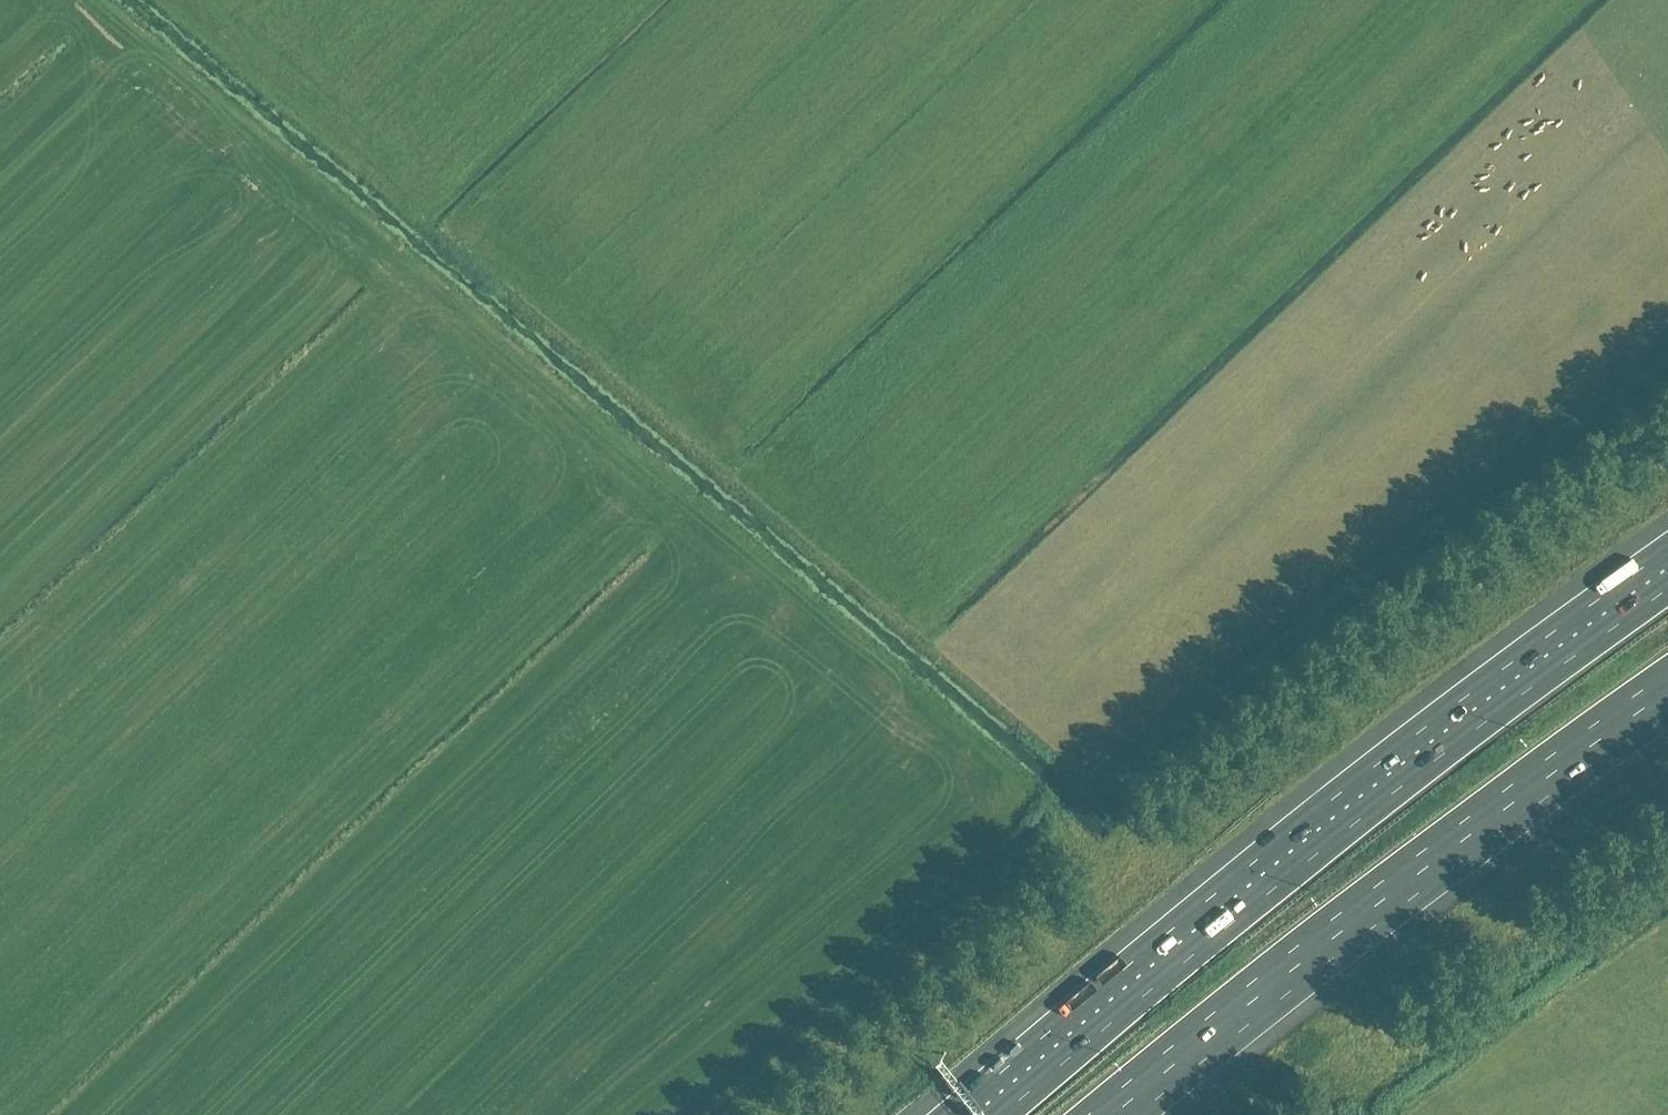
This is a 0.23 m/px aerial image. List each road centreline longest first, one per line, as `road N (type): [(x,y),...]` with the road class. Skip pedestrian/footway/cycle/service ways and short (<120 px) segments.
road 1 (motorway): [(1667,570),(1247,886),(974,1114)]
road 2 (motorway): [(1110,1114),(1306,955),(1667,692)]

